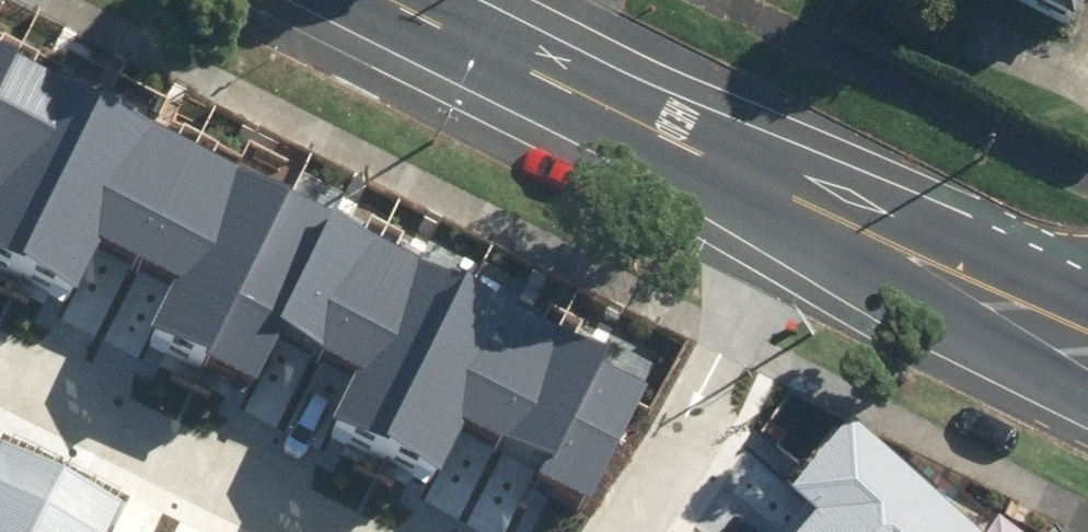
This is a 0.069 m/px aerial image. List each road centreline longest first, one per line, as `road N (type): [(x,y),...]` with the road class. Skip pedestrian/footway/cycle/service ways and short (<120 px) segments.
road 1 (tertiary): [(812,207),(393,0)]
road 2 (residential): [(0,356),(353,531)]
road 3 (residential): [(636,531),(694,445),(812,207)]
road 4 (tertiary): [(1087,338),(812,207)]

